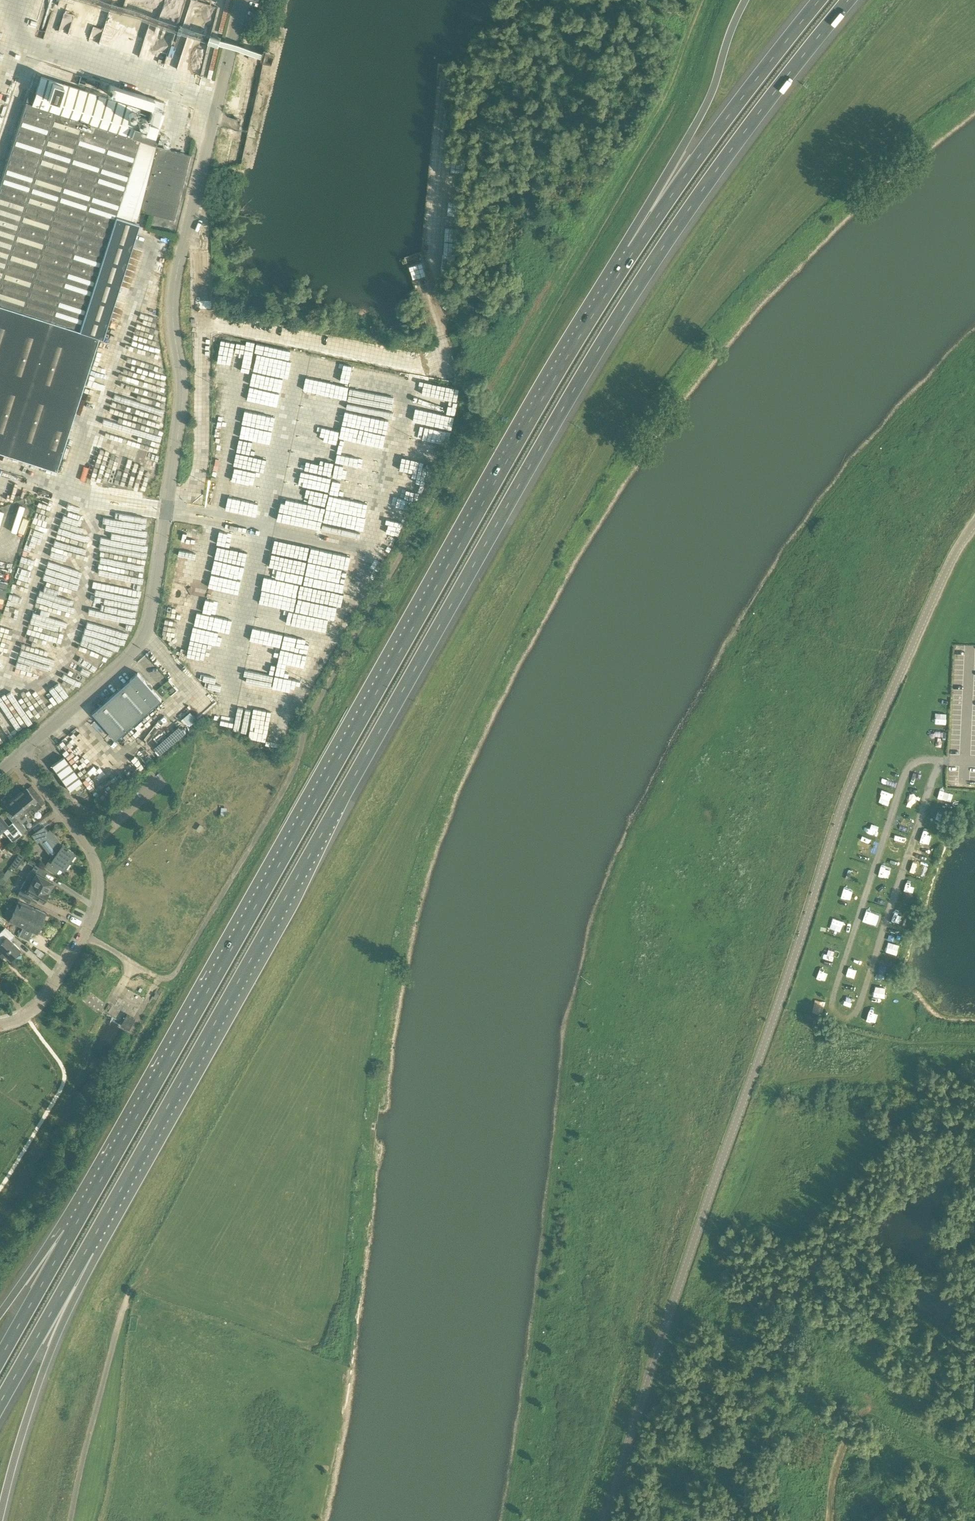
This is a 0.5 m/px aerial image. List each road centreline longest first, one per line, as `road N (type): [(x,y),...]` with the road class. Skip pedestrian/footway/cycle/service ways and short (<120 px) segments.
road 1 (motorway): [(88,1252),(637,287),(850,0)]
road 2 (motorway): [(635,247),(70,1236)]
road 3 (unclassified): [(605,1520),(706,1197),(876,721),(974,522)]
road 4 (unclassified): [(20,751),(128,659),(146,629),(182,398),(172,289),(242,0)]
road 5 (unclassified): [(0,1024),(43,996),(66,965),(91,915),(98,880),(75,819),(20,751)]
road 6 (motorway): [(819,0),(635,247)]
road 7 (motorway): [(4,1520),(88,1252)]
road 8 (motorway): [(745,0),(707,103),(647,203),(635,247)]
road 9 (unclassified): [(71,1520),(120,1298)]
road 10 (motorway): [(0,1407),(88,1252)]
road 11 (motorway): [(70,1236),(0,1358)]

